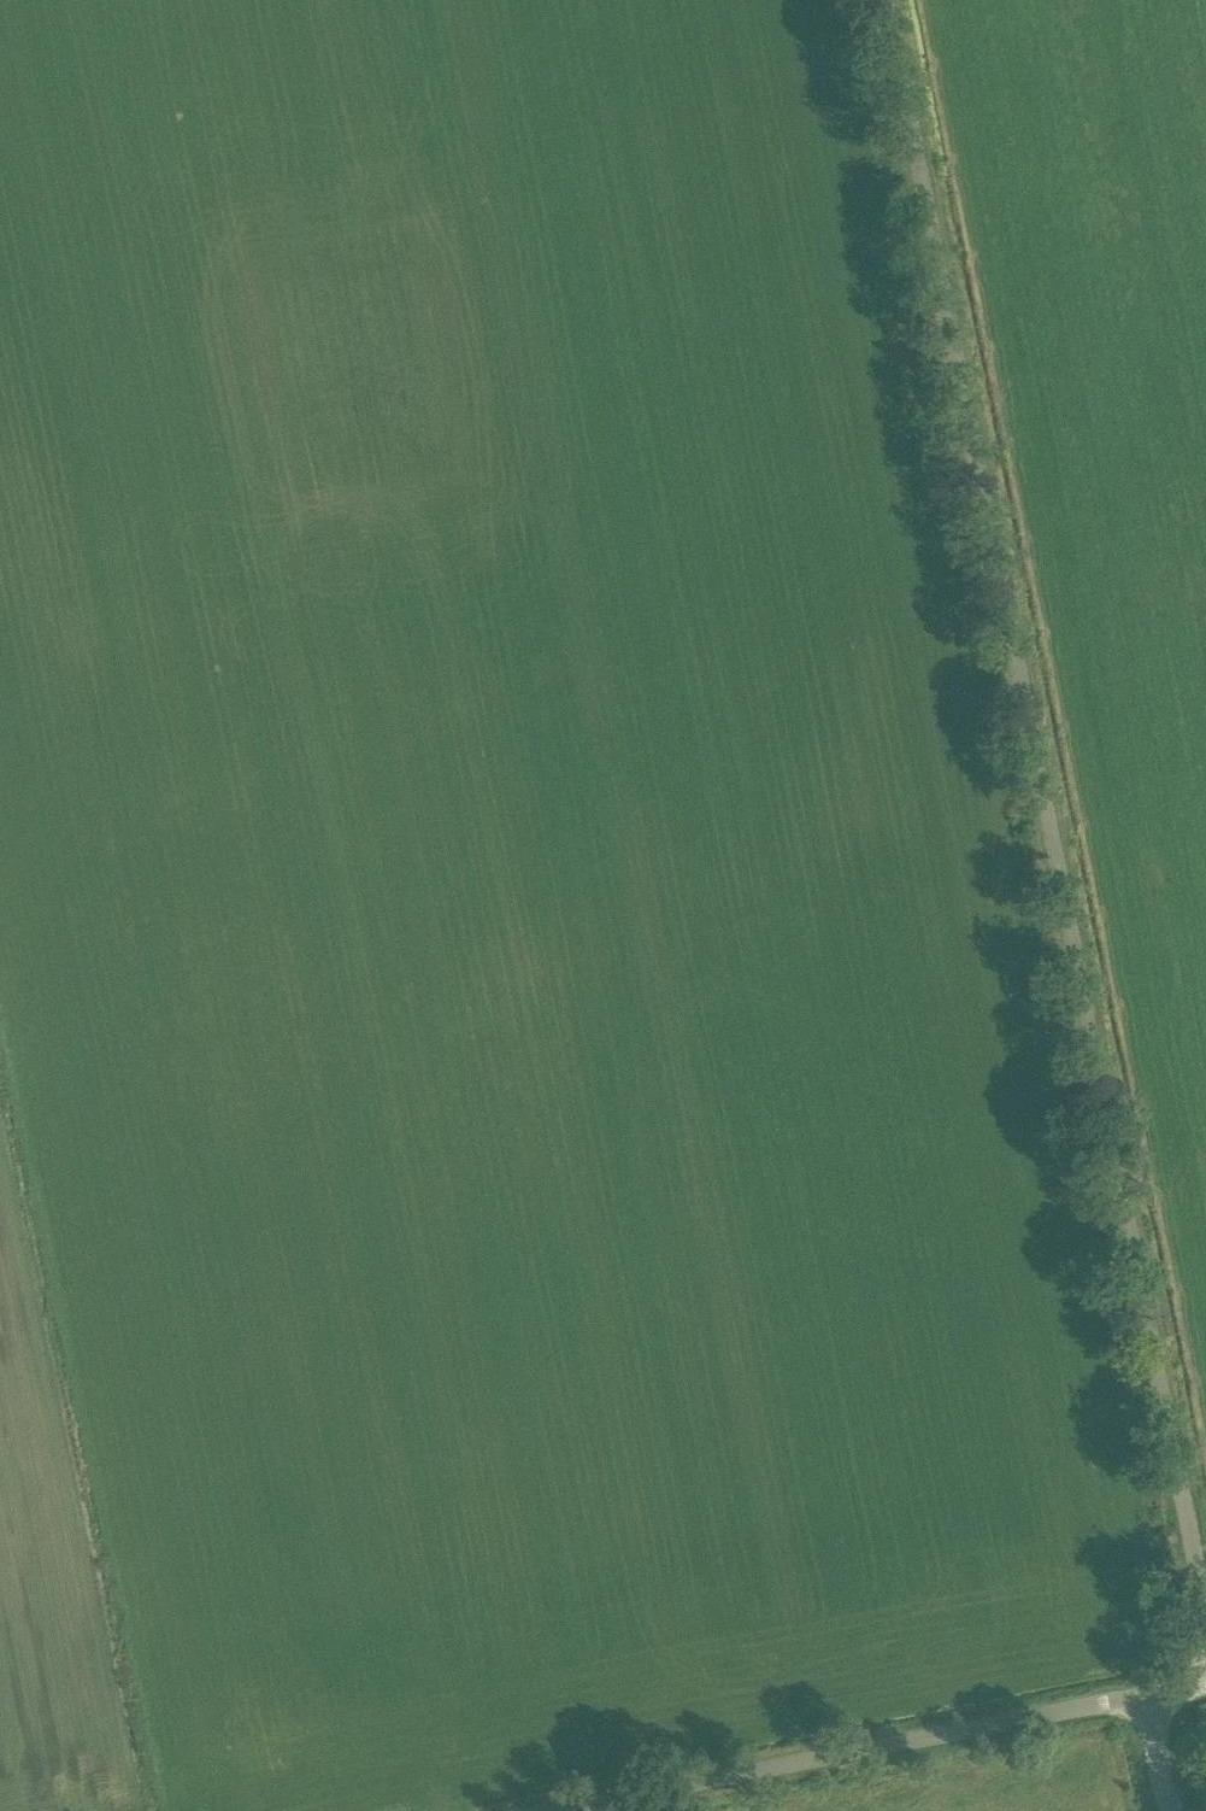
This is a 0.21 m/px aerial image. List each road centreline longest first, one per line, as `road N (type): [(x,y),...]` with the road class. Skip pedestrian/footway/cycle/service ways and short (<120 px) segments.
road 1 (unclassified): [(1205,1622),(880,0)]
road 2 (unclassified): [(534,1810),(1145,1698)]

